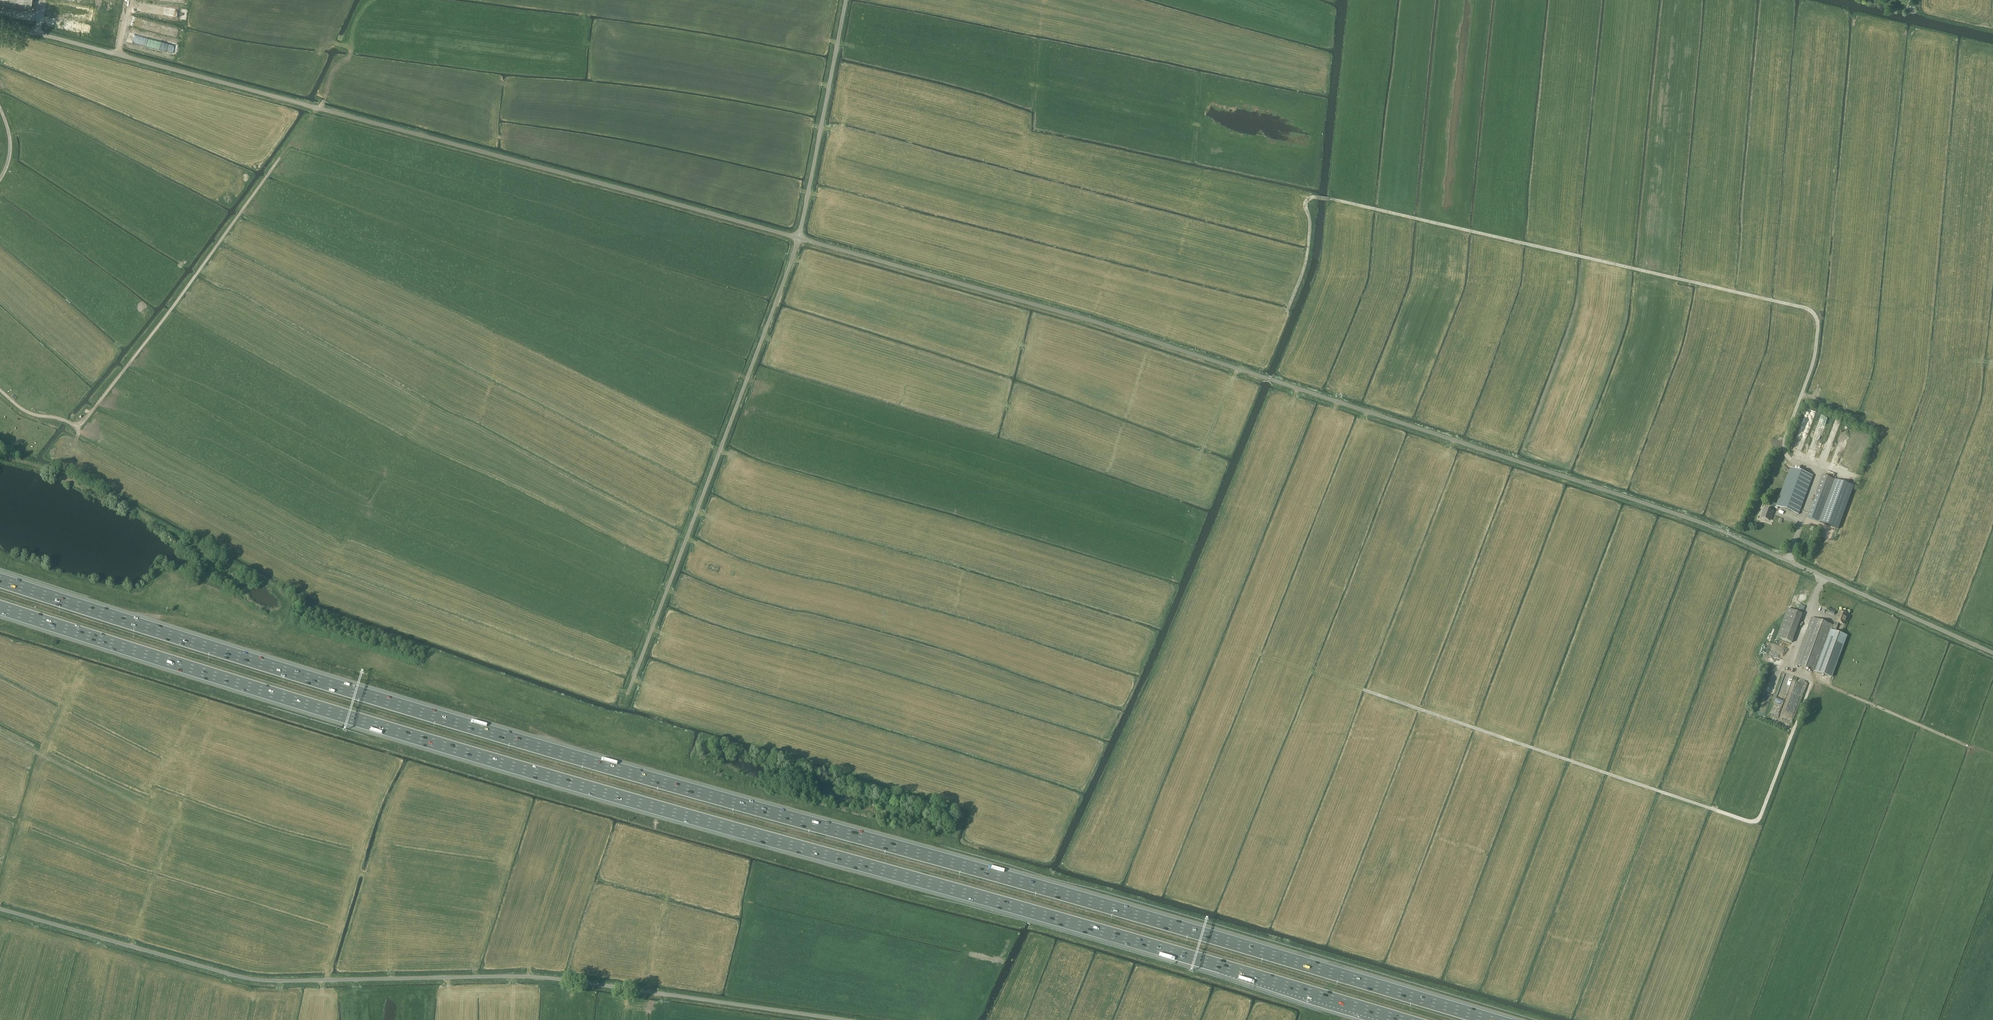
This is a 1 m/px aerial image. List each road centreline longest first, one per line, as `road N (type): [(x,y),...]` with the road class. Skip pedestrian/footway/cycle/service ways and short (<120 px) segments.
road 1 (motorway): [(1490,1019),(499,737),(0,581)]
road 2 (motorway): [(0,607),(491,759),(1402,1019)]
road 3 (track): [(1787,560),(1819,468),(1790,458),(1784,448),(1814,364),(1818,319),(1809,308),(1317,197),(1306,203),(1308,254),(1287,311)]
road 4 (unclassified): [(857,1019),(540,977),(266,981),(0,908)]
road 5 (unclassified): [(799,238),(0,23)]
road 6 (unclassified): [(1992,653),(1695,520),(1320,396)]
road 7 (track): [(1256,651),(1713,809),(1752,715),(1794,724),(1814,680)]
road 8 (unclassified): [(1312,393),(799,238)]
road 9 (unclassified): [(628,694),(799,238)]
road 10 (track): [(279,159),(84,422),(30,413),(0,389)]
road 11 (track): [(286,603),(271,586),(142,513),(74,479),(0,459)]
road 12 (unclassified): [(799,238),(846,0)]
road 13 (track): [(1973,748),(1828,686)]

